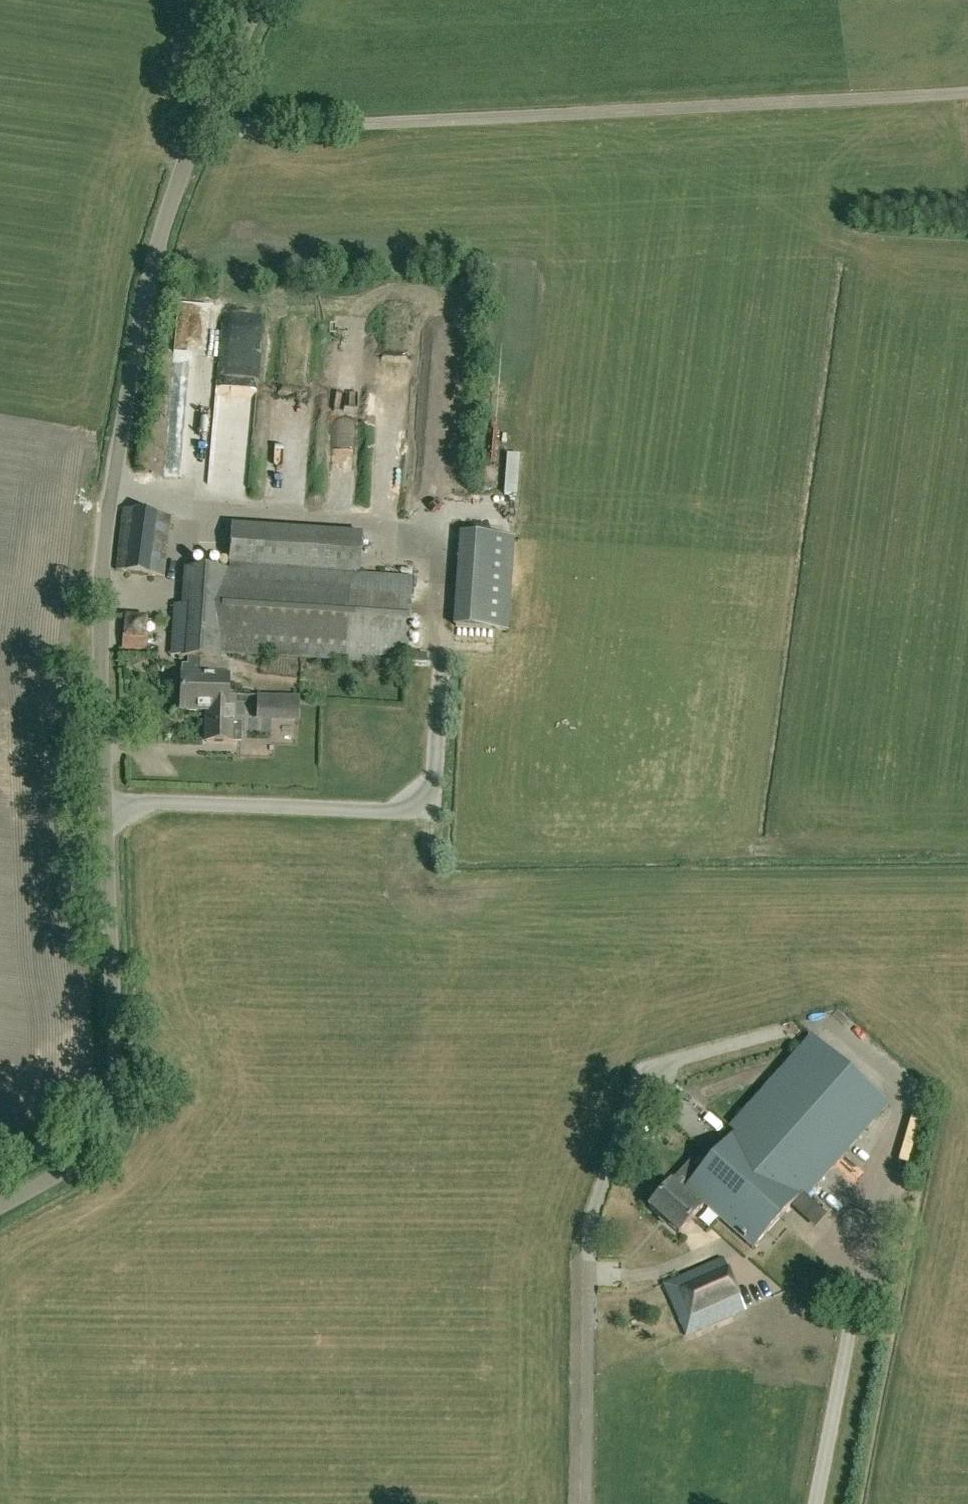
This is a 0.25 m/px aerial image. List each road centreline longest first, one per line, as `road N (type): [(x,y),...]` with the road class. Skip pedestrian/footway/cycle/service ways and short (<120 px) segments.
road 1 (unclassified): [(0,1207),(100,1147),(116,1103),(100,658),(105,520),(174,190),(260,0)]

